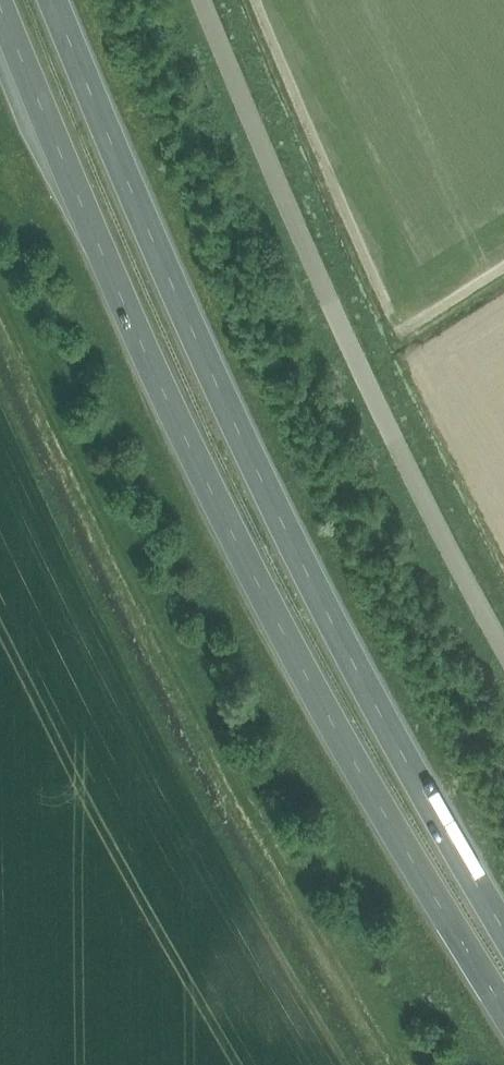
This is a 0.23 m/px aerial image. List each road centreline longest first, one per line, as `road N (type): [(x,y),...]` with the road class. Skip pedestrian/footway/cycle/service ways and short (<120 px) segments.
road 1 (trunk): [(2,0),(129,301),(310,679),(503,1002)]
road 2 (trunk): [(503,944),(332,649),(157,281),(48,0)]
road 3 (unclassified): [(503,650),(354,355),(202,0)]

